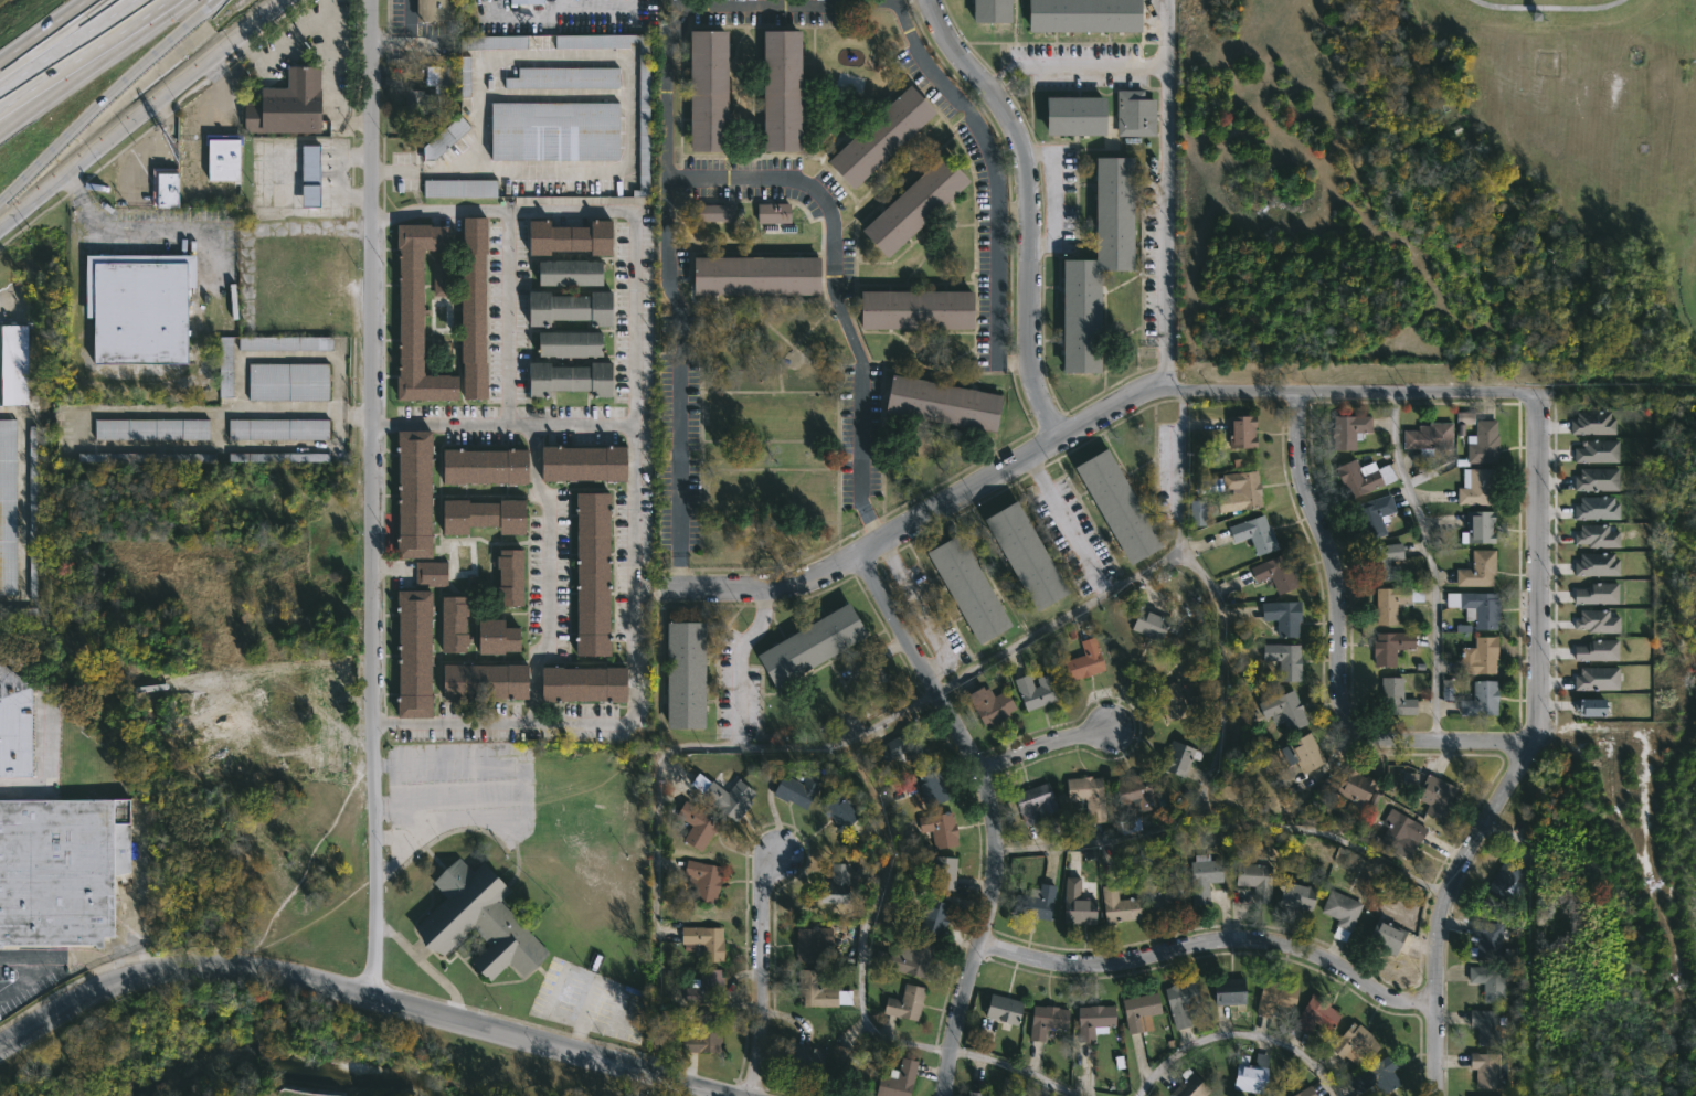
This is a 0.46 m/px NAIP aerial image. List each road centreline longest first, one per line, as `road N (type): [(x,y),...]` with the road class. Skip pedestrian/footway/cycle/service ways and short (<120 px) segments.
road 1 (tertiary): [(369,0),(370,998)]
road 2 (tertiary): [(736,1095),(265,970),(163,971),(103,988),(0,1041)]
road 3 (tertiary): [(1539,393),(1538,724),(1454,870),(1439,916),(1433,1095)]
road 4 (tertiary): [(860,553),(989,810),(994,879),(944,1095)]
road 5 (residential): [(1534,742),(1407,741),(1360,732),(1340,690),(1342,613),(1297,456),(1295,392)]
road 6 (tertiary): [(1539,393),(1167,395),(1060,437)]
road 7 (residential): [(1434,1001),(1382,998),(1328,957),(1241,939),(1096,966),(1062,966),(978,941)]
road 8 (tertiary): [(928,0),(950,46),(1003,108),(1020,153),(1030,202),(1032,381),(1060,437)]
road 9 (secondary): [(0,225),(280,0)]
road 10 (residential): [(777,858),(762,898),(753,1095)]
road 11 (tertiary): [(1060,437),(860,553)]
road 12 (motorway): [(0,127),(173,0)]
road 13 (tertiary): [(860,553),(824,579),(775,595),(664,590)]
road 14 (residential): [(1109,728),(976,772)]

